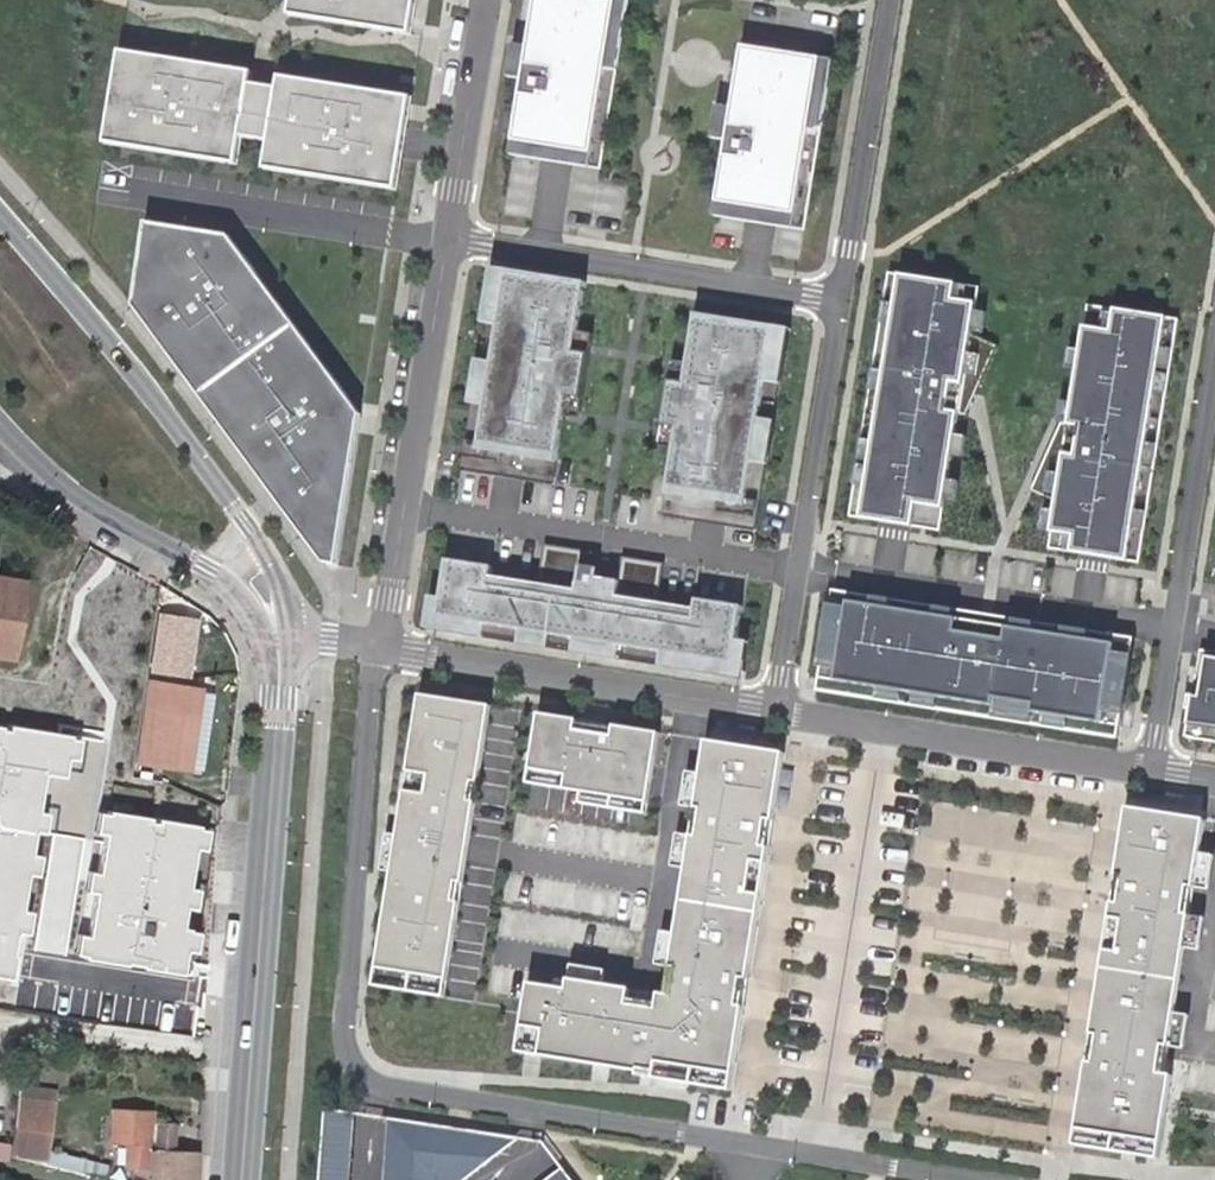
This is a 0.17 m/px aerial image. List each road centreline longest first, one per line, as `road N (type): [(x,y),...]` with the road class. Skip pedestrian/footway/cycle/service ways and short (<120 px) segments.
road 1 (residential): [(753,1146),(401,1094),(367,1080),(343,1033),(370,699),(383,647)]
road 2 (tertiary): [(282,635),(242,1179)]
road 3 (tertiary): [(263,546),(0,215)]
road 4 (residential): [(843,299),(777,711)]
road 5 (residential): [(383,647),(450,236)]
road 6 (residential): [(1214,370),(1150,768)]
road 7 (residential): [(383,647),(777,711)]
road 8 (residential): [(450,236),(843,299)]
road 9 (residential): [(777,711),(1150,768)]
road 10 (residential): [(890,0),(843,299)]
road 11 (tertiary): [(0,427),(80,500),(228,587)]
road 12 (residential): [(450,236),(488,0)]
road 13 (residential): [(966,1179),(753,1146)]

